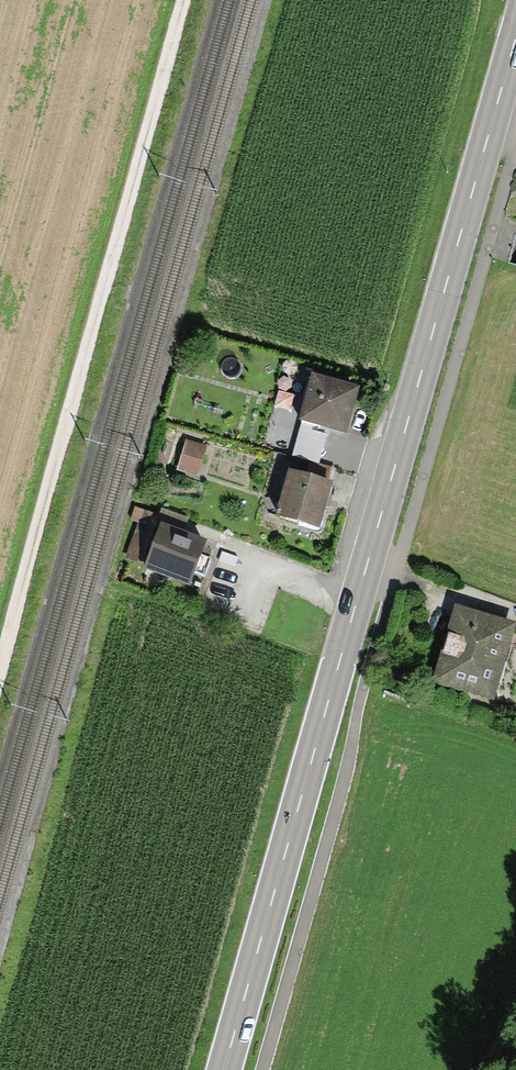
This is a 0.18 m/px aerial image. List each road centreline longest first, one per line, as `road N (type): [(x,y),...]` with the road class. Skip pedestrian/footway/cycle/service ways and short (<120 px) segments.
road 1 (primary): [(225,1069),(512,44)]
road 2 (track): [(262,1069),(362,687),(515,158)]
road 3 (track): [(0,665),(182,0)]

